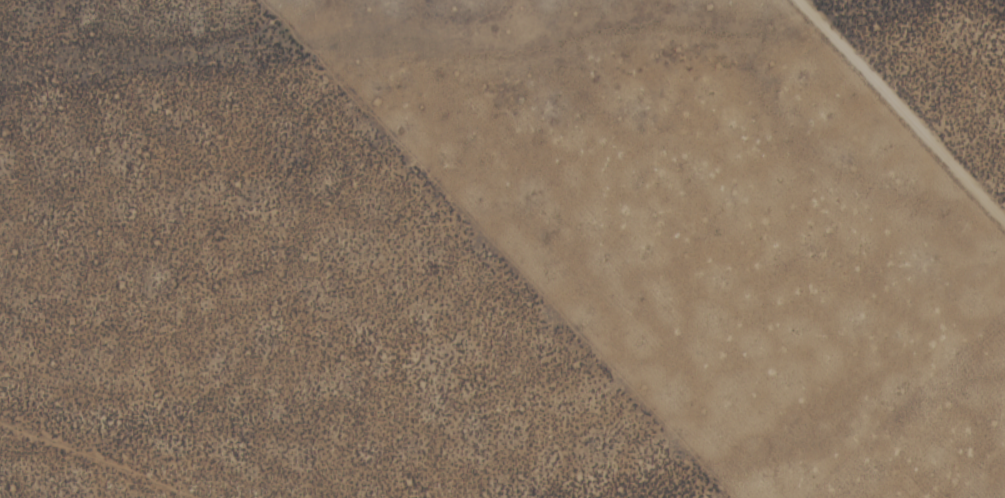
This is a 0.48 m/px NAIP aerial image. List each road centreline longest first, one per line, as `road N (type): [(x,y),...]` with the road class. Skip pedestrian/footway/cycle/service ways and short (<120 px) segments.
road 1 (residential): [(176,497),(0,425)]

